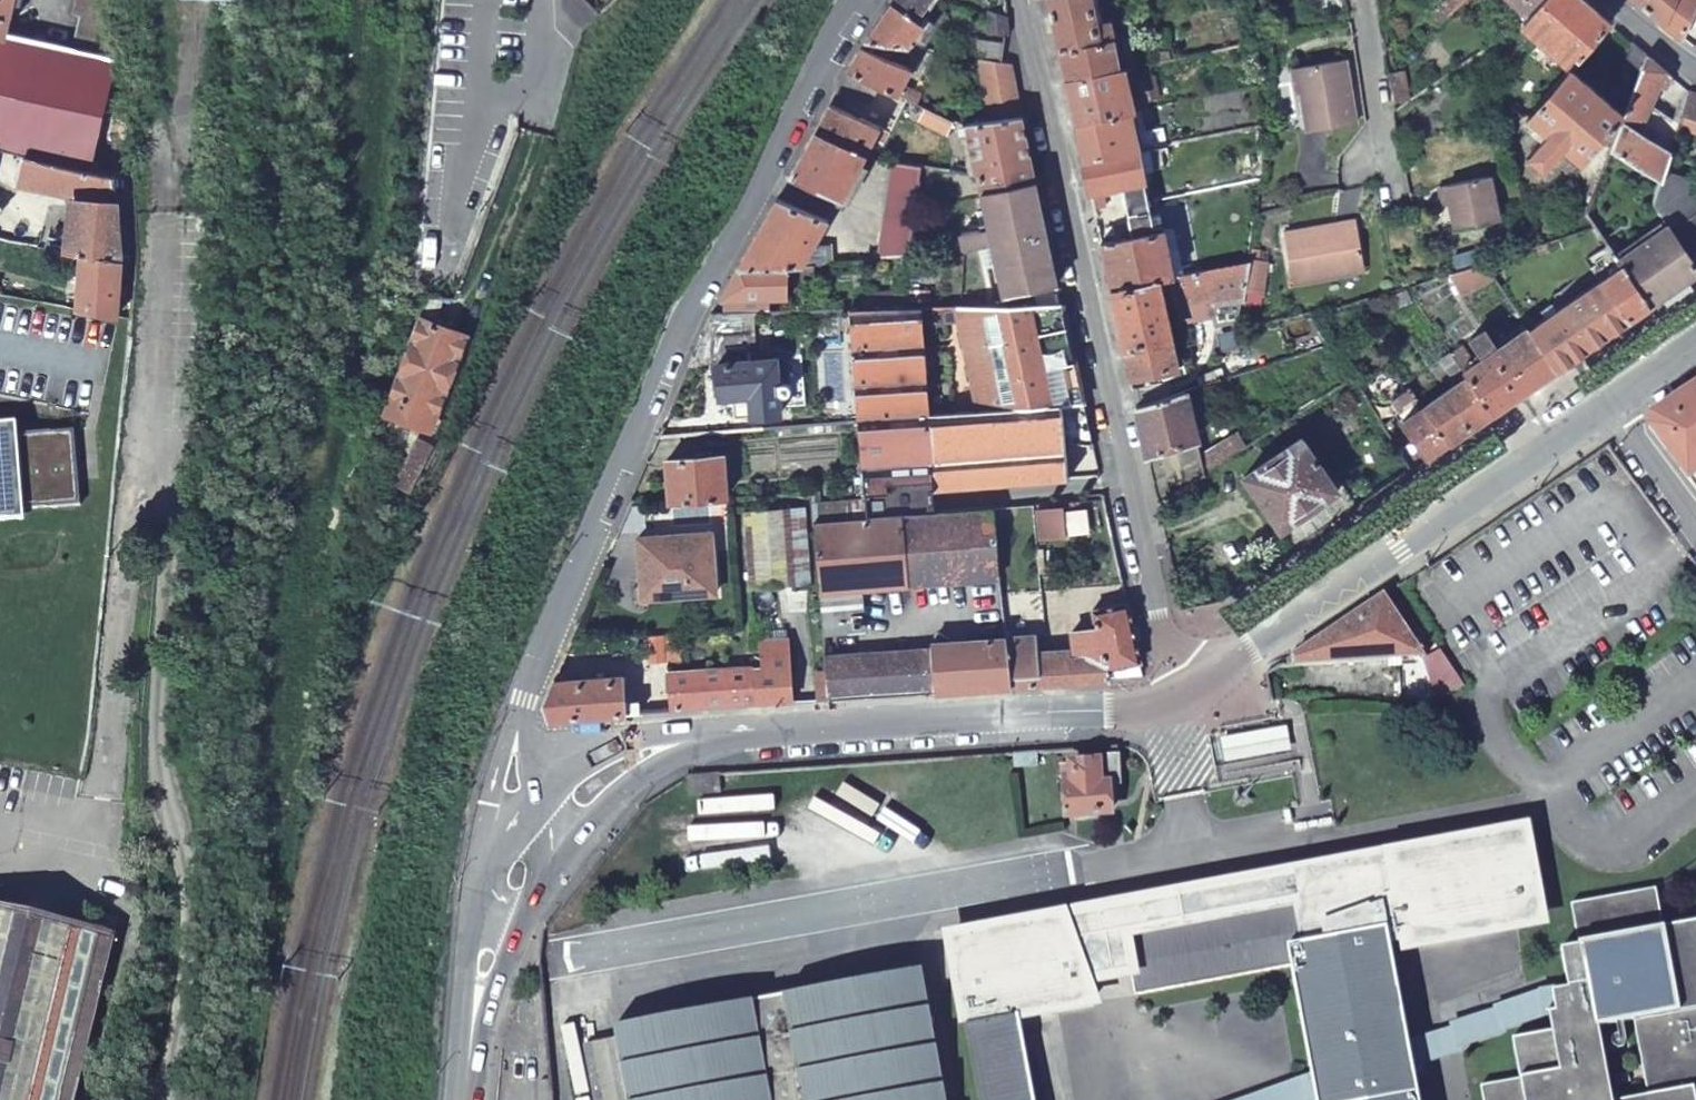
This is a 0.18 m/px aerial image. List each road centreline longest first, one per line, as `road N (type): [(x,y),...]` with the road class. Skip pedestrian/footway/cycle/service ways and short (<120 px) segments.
road 1 (unclassified): [(533,784),(515,740),(527,686),(695,294),(855,0)]
road 2 (unclassified): [(1020,0),(1156,611),(1202,687)]
road 3 (unclassified): [(604,778),(677,742),(1148,707),(1202,687)]
road 4 (unclassified): [(1202,687),(1605,405)]
road 5 (residential): [(1360,0),(1379,120),(1371,166)]
road 6 (residential): [(1605,405),(1695,526)]
road 7 (unclassified): [(534,1099),(522,1003),(480,993)]

